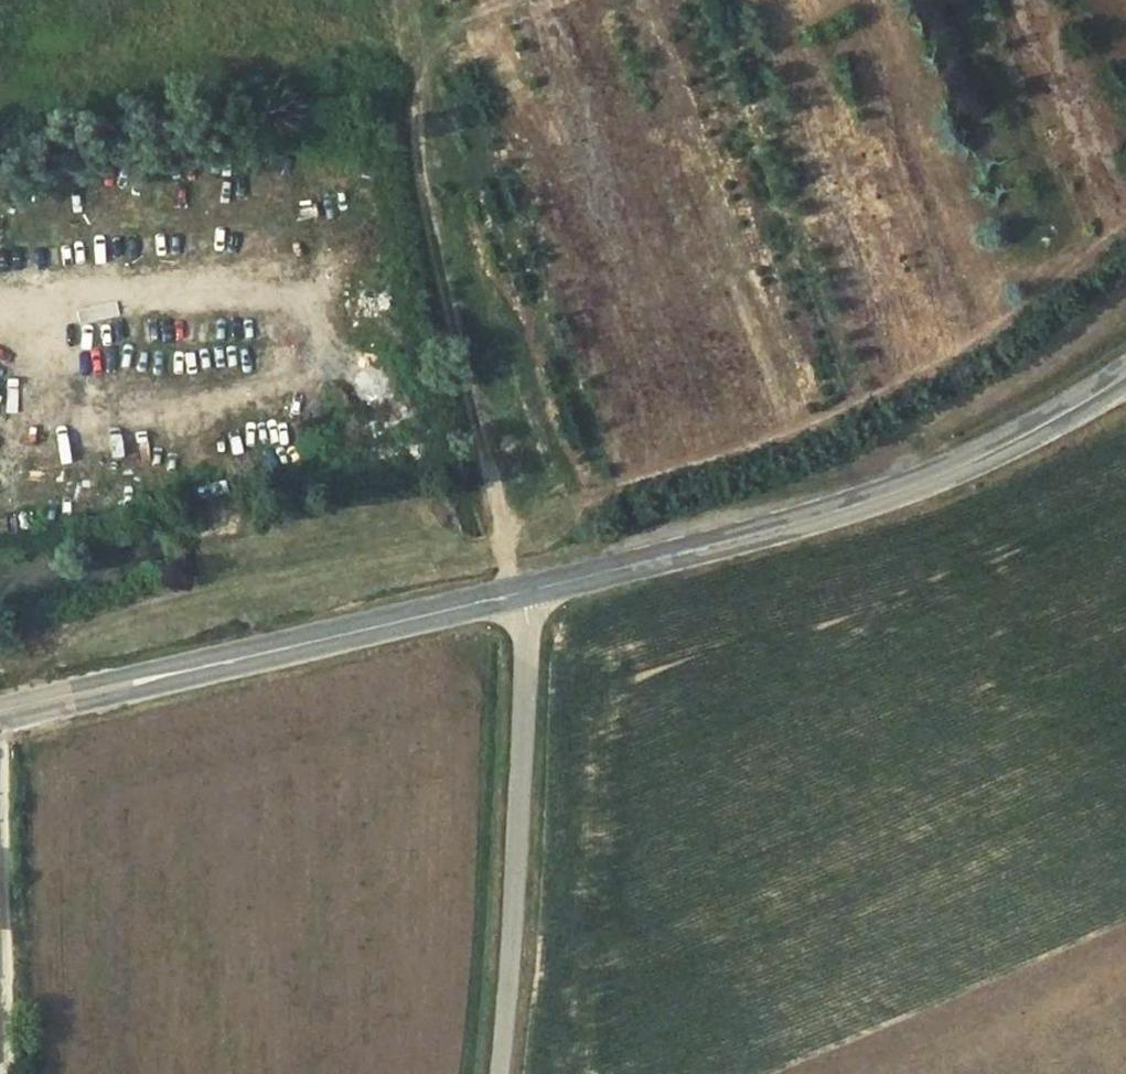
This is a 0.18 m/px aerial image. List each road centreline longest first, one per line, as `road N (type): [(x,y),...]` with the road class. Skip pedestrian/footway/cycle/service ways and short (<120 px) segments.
road 1 (tertiary): [(1125,373),(871,499),(524,587)]
road 2 (tertiary): [(524,587),(0,720)]
road 3 (unclassified): [(524,587),(531,649),(502,1073)]

